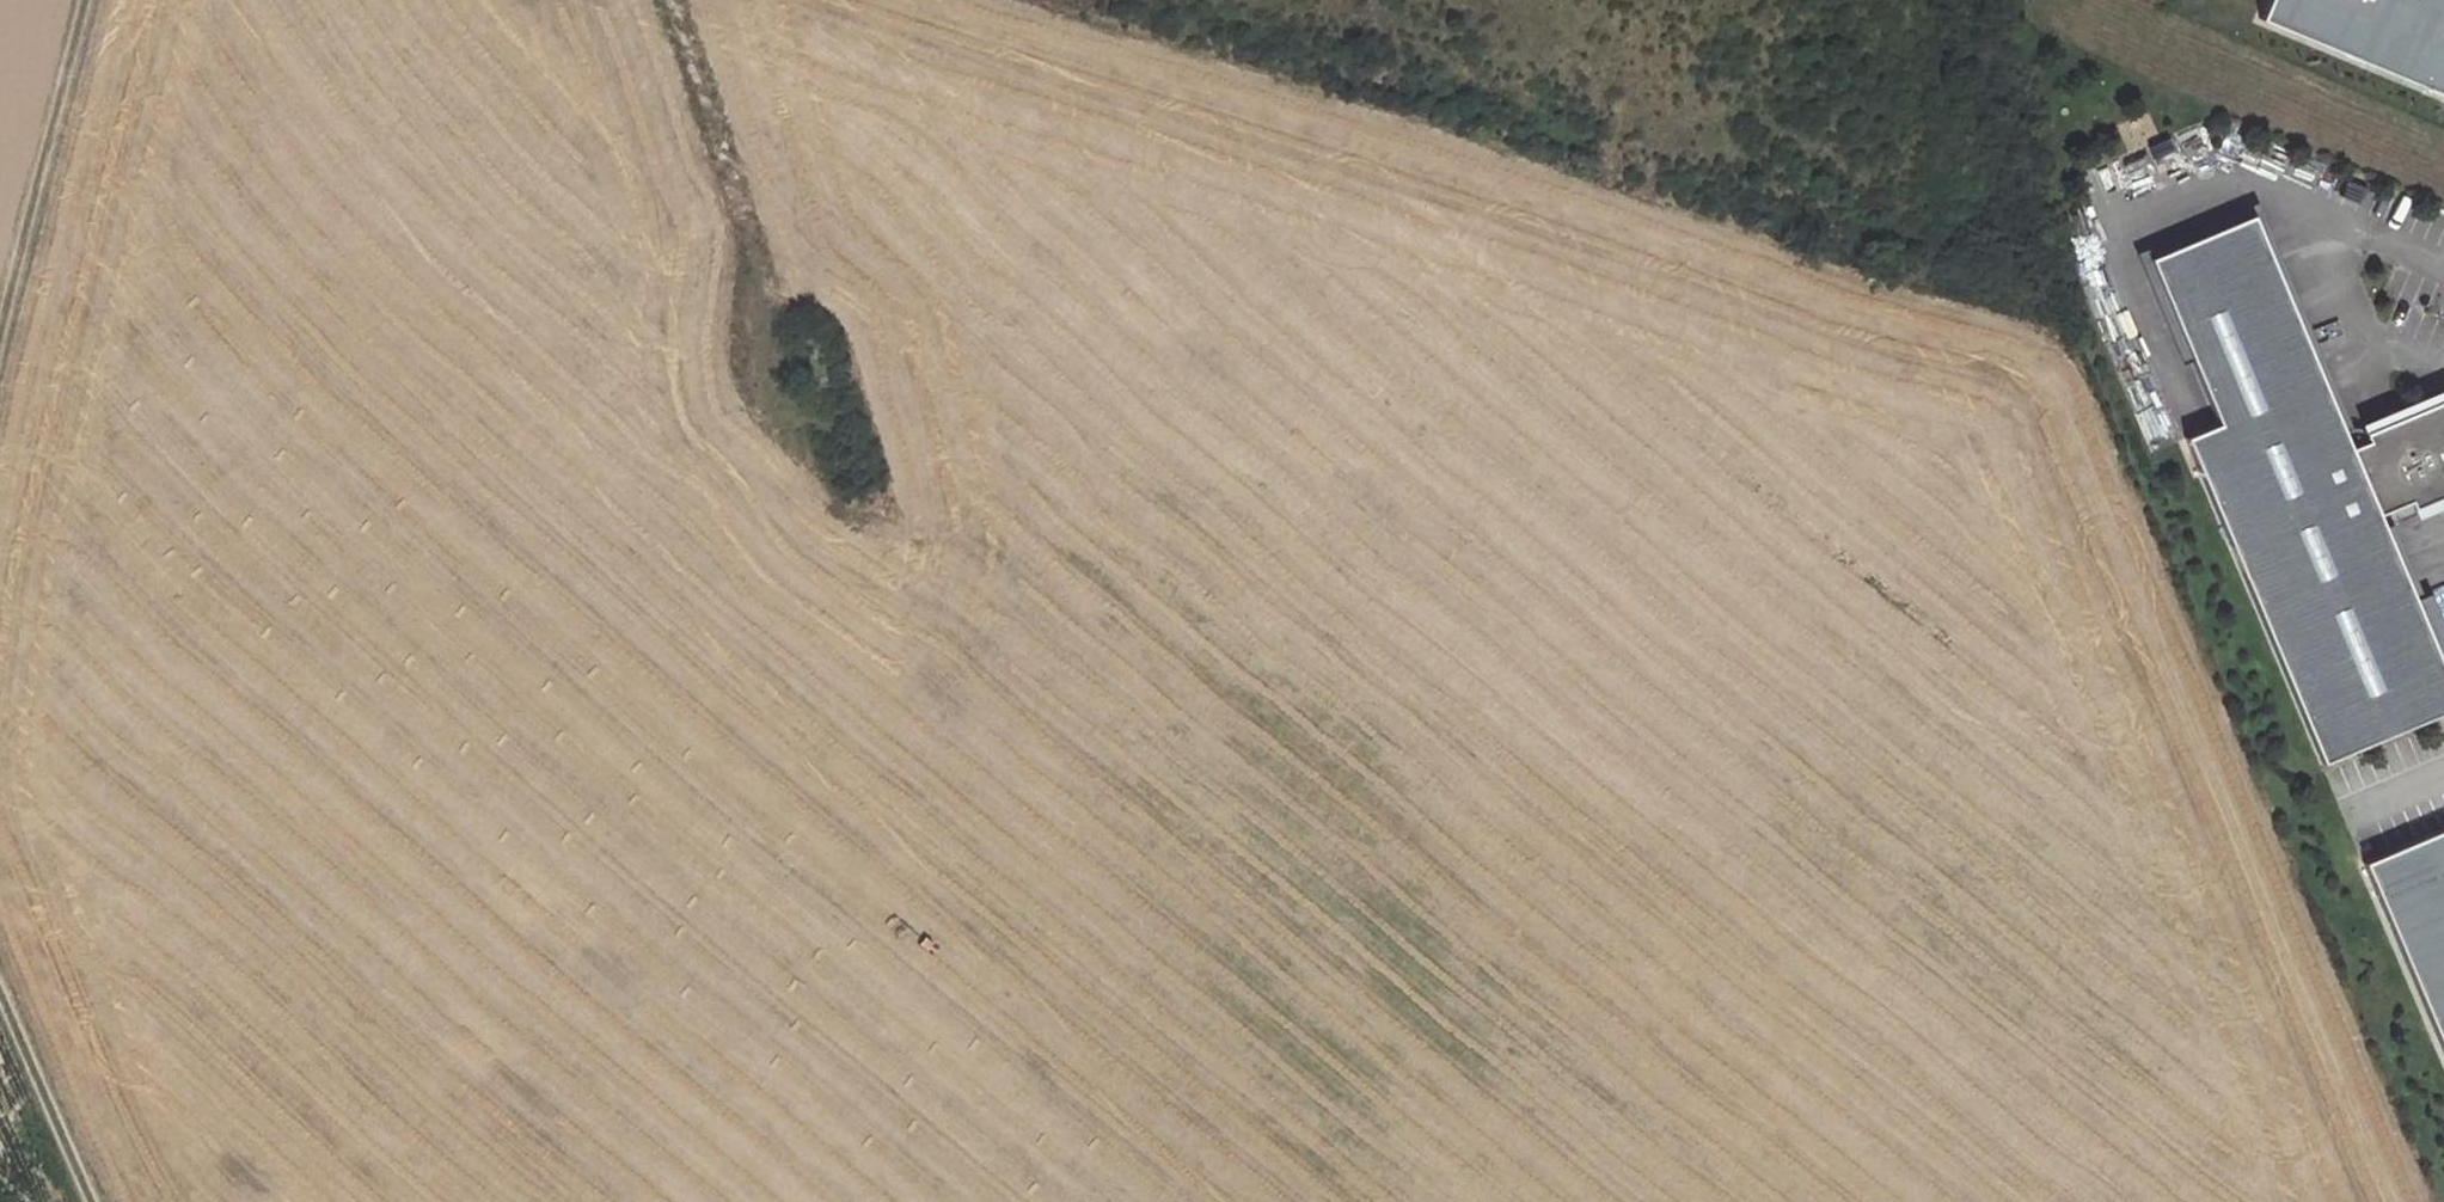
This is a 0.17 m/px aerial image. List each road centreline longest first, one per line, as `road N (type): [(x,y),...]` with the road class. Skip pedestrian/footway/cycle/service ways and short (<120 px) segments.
road 1 (track): [(0,357),(90,0)]
road 2 (track): [(0,986),(99,1201)]

